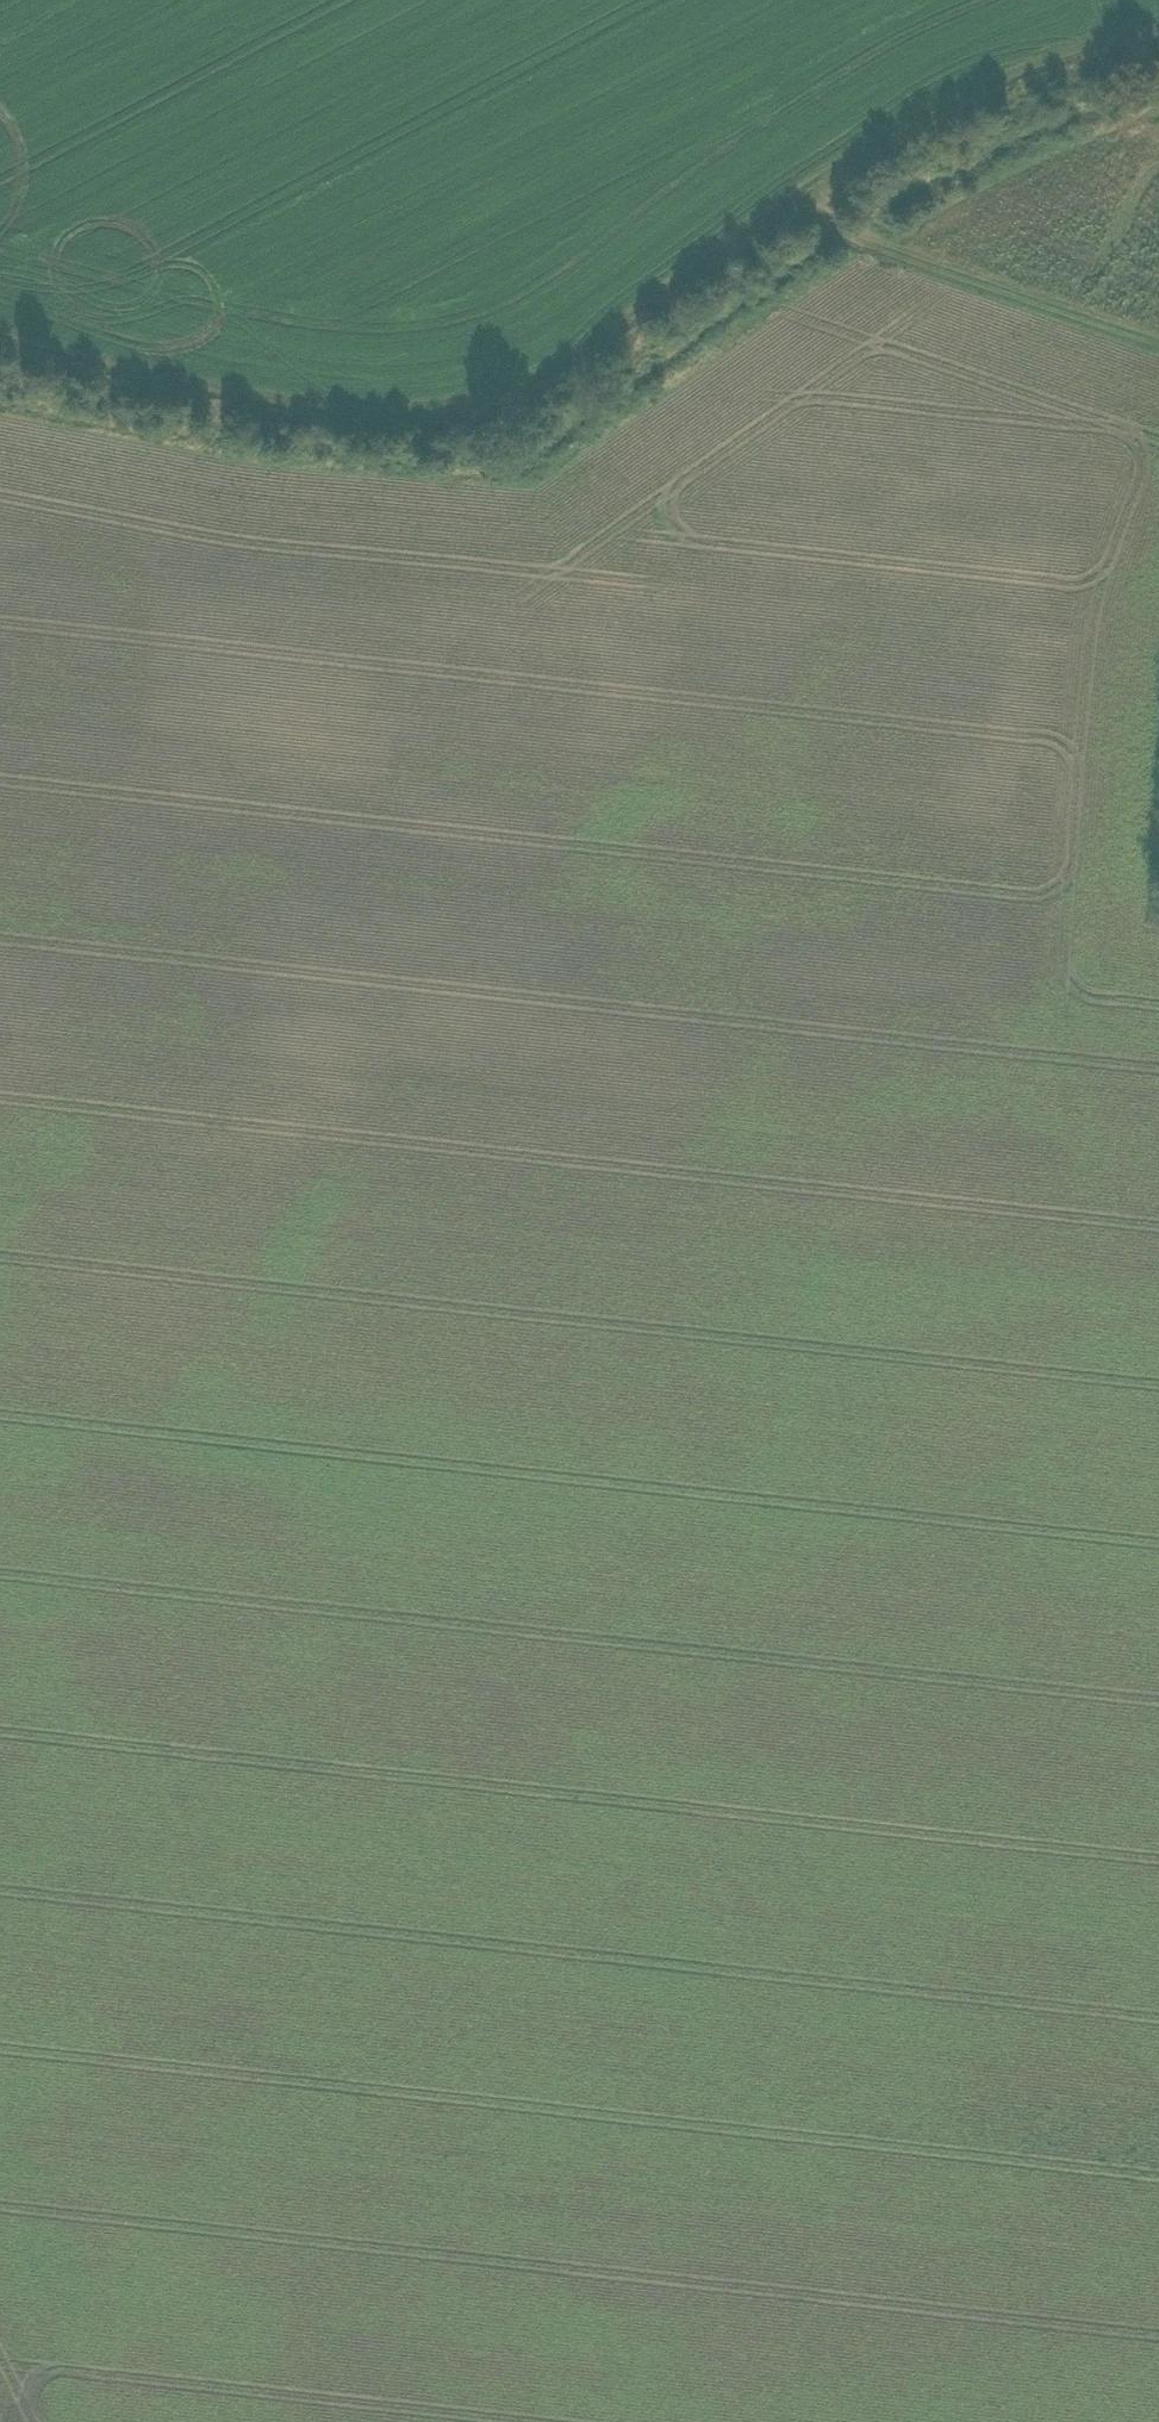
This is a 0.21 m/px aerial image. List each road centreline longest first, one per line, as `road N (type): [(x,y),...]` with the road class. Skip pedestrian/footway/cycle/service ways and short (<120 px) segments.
road 1 (track): [(0,326),(319,409),(481,401),(932,107),(1158,32)]

